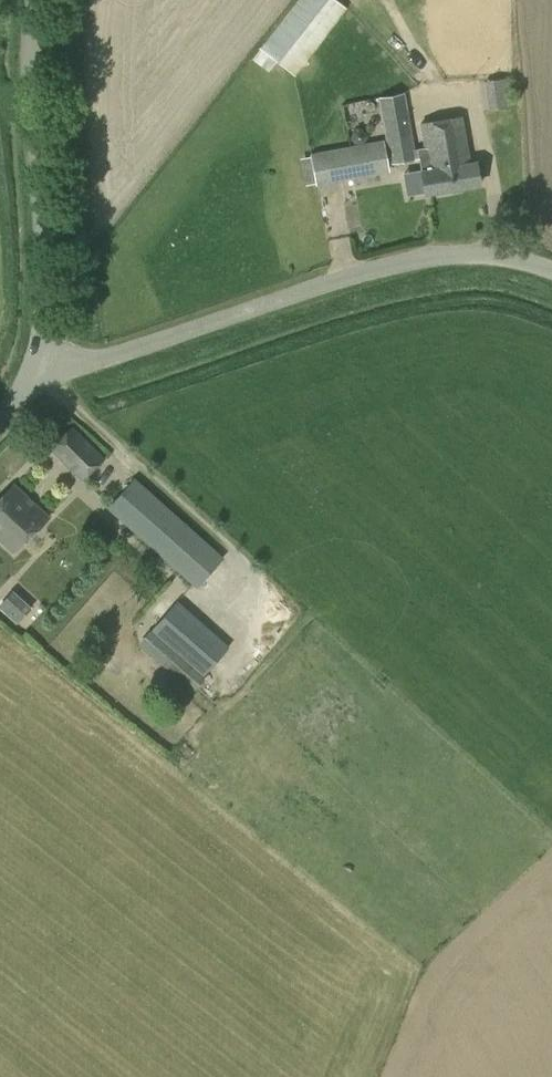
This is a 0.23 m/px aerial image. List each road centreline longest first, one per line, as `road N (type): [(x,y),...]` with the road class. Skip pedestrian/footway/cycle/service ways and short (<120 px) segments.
road 1 (unclassified): [(551,268),(513,255),(438,254),(364,266),(98,356),(31,365)]
road 2 (unclassified): [(31,365),(45,302),(39,0)]

